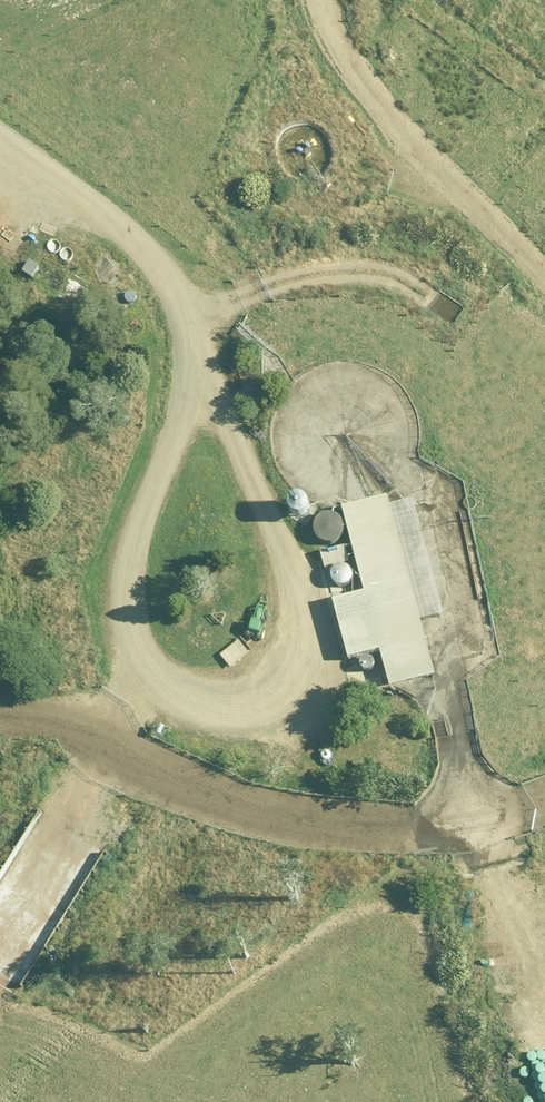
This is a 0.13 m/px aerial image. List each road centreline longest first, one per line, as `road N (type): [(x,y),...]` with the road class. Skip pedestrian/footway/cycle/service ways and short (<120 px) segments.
road 1 (unclassified): [(202,413),(288,581),(301,630),(296,667),(250,718),(159,713)]
road 2 (unclassified): [(0,167),(153,290),(199,367),(202,413)]
road 3 (unclassified): [(159,713),(138,657),(139,613),(202,413)]
road 4 (track): [(0,752),(86,739),(159,713)]

